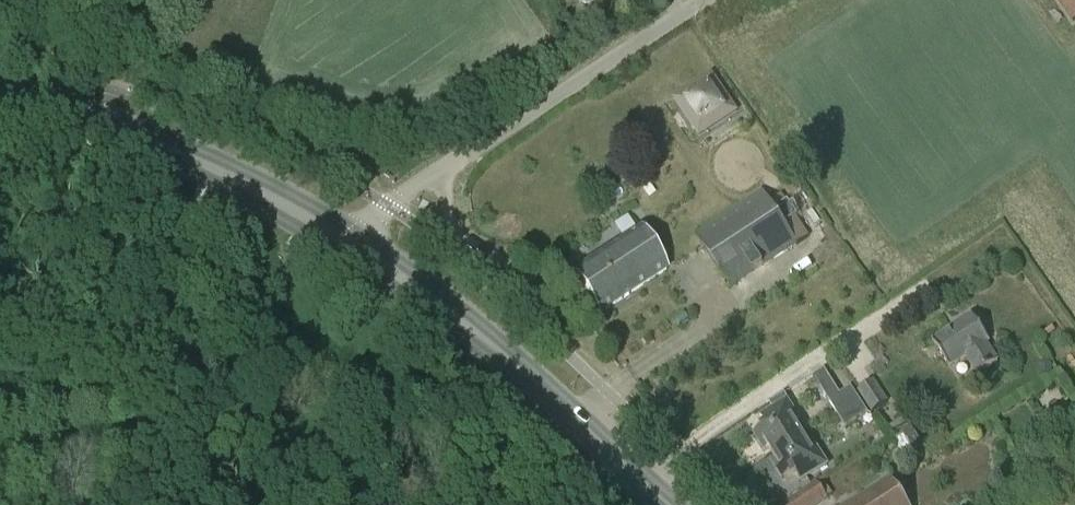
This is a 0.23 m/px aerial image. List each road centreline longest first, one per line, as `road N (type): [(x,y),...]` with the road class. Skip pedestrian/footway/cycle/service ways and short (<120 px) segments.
road 1 (unclassified): [(354,227),(703,0)]
road 2 (primary): [(354,227),(217,154),(137,134)]
road 3 (primary): [(667,504),(493,346)]
road 4 (primary): [(137,134),(327,248)]
road 5 (primary): [(327,248),(493,346)]
road 6 (primary): [(493,346),(454,301),(354,227)]
road 7 (primary): [(137,134),(0,90)]

